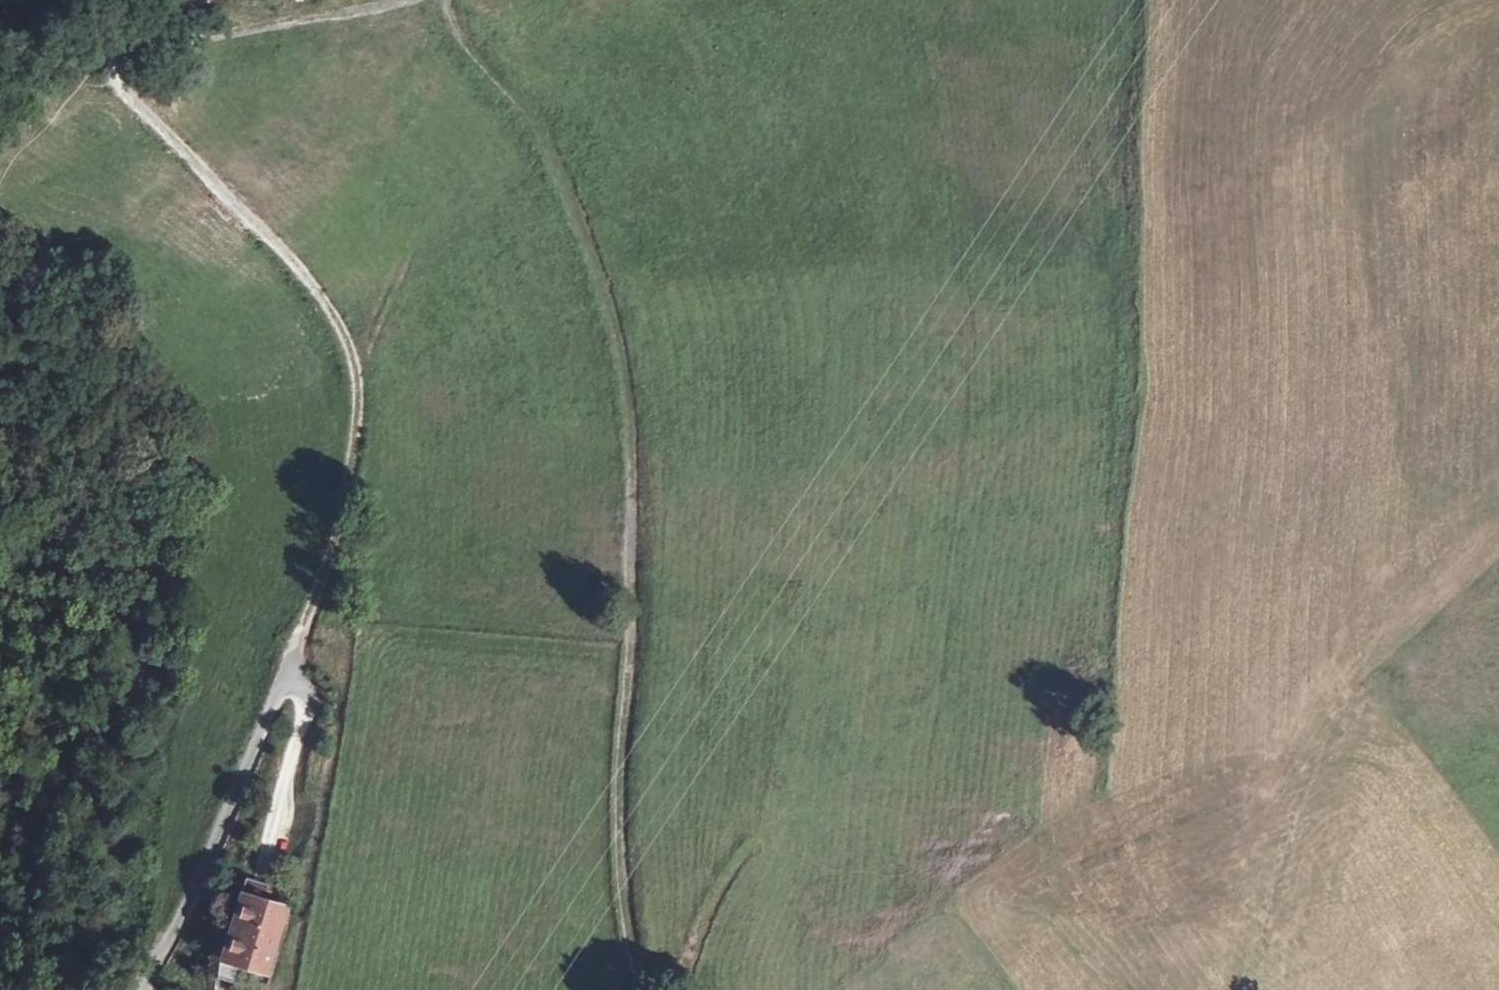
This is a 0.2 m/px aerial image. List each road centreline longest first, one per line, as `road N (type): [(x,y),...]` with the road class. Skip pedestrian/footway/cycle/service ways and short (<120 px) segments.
road 1 (track): [(444,0),(469,50),(524,112),(559,176),(621,366),(630,513),(618,808),(638,989)]
road 2 (track): [(303,627),(352,449),(352,365),(294,266),(97,60),(395,0)]
road 3 (track): [(675,989),(716,890),(745,852)]

